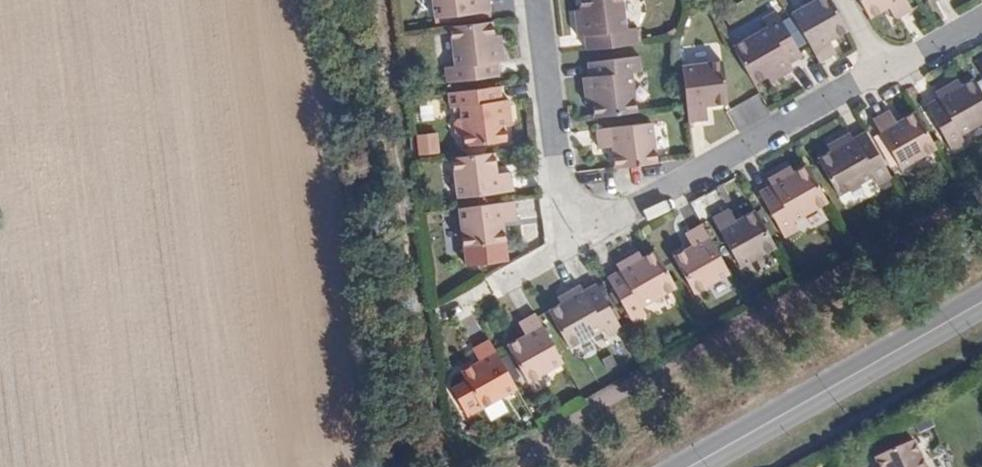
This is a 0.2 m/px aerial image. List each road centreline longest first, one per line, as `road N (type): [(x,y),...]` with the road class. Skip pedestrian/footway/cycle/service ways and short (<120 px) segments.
road 1 (residential): [(537,0),(564,208),(582,227),(634,208),(884,71)]
road 2 (secondary): [(691,466),(937,330)]

